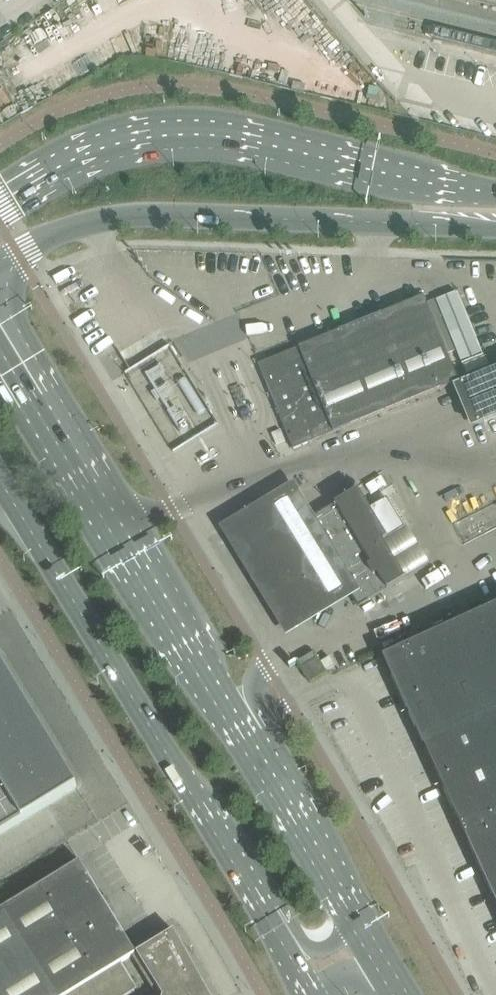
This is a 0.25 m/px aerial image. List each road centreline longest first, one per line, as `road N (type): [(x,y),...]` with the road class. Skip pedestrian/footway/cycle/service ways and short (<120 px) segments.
road 1 (primary): [(361,929),(0,349)]
road 2 (secondary): [(495,189),(184,129),(103,142),(0,196)]
road 3 (primary): [(0,481),(263,914)]
road 4 (secondary): [(0,261),(74,228),(134,217),(495,233)]

